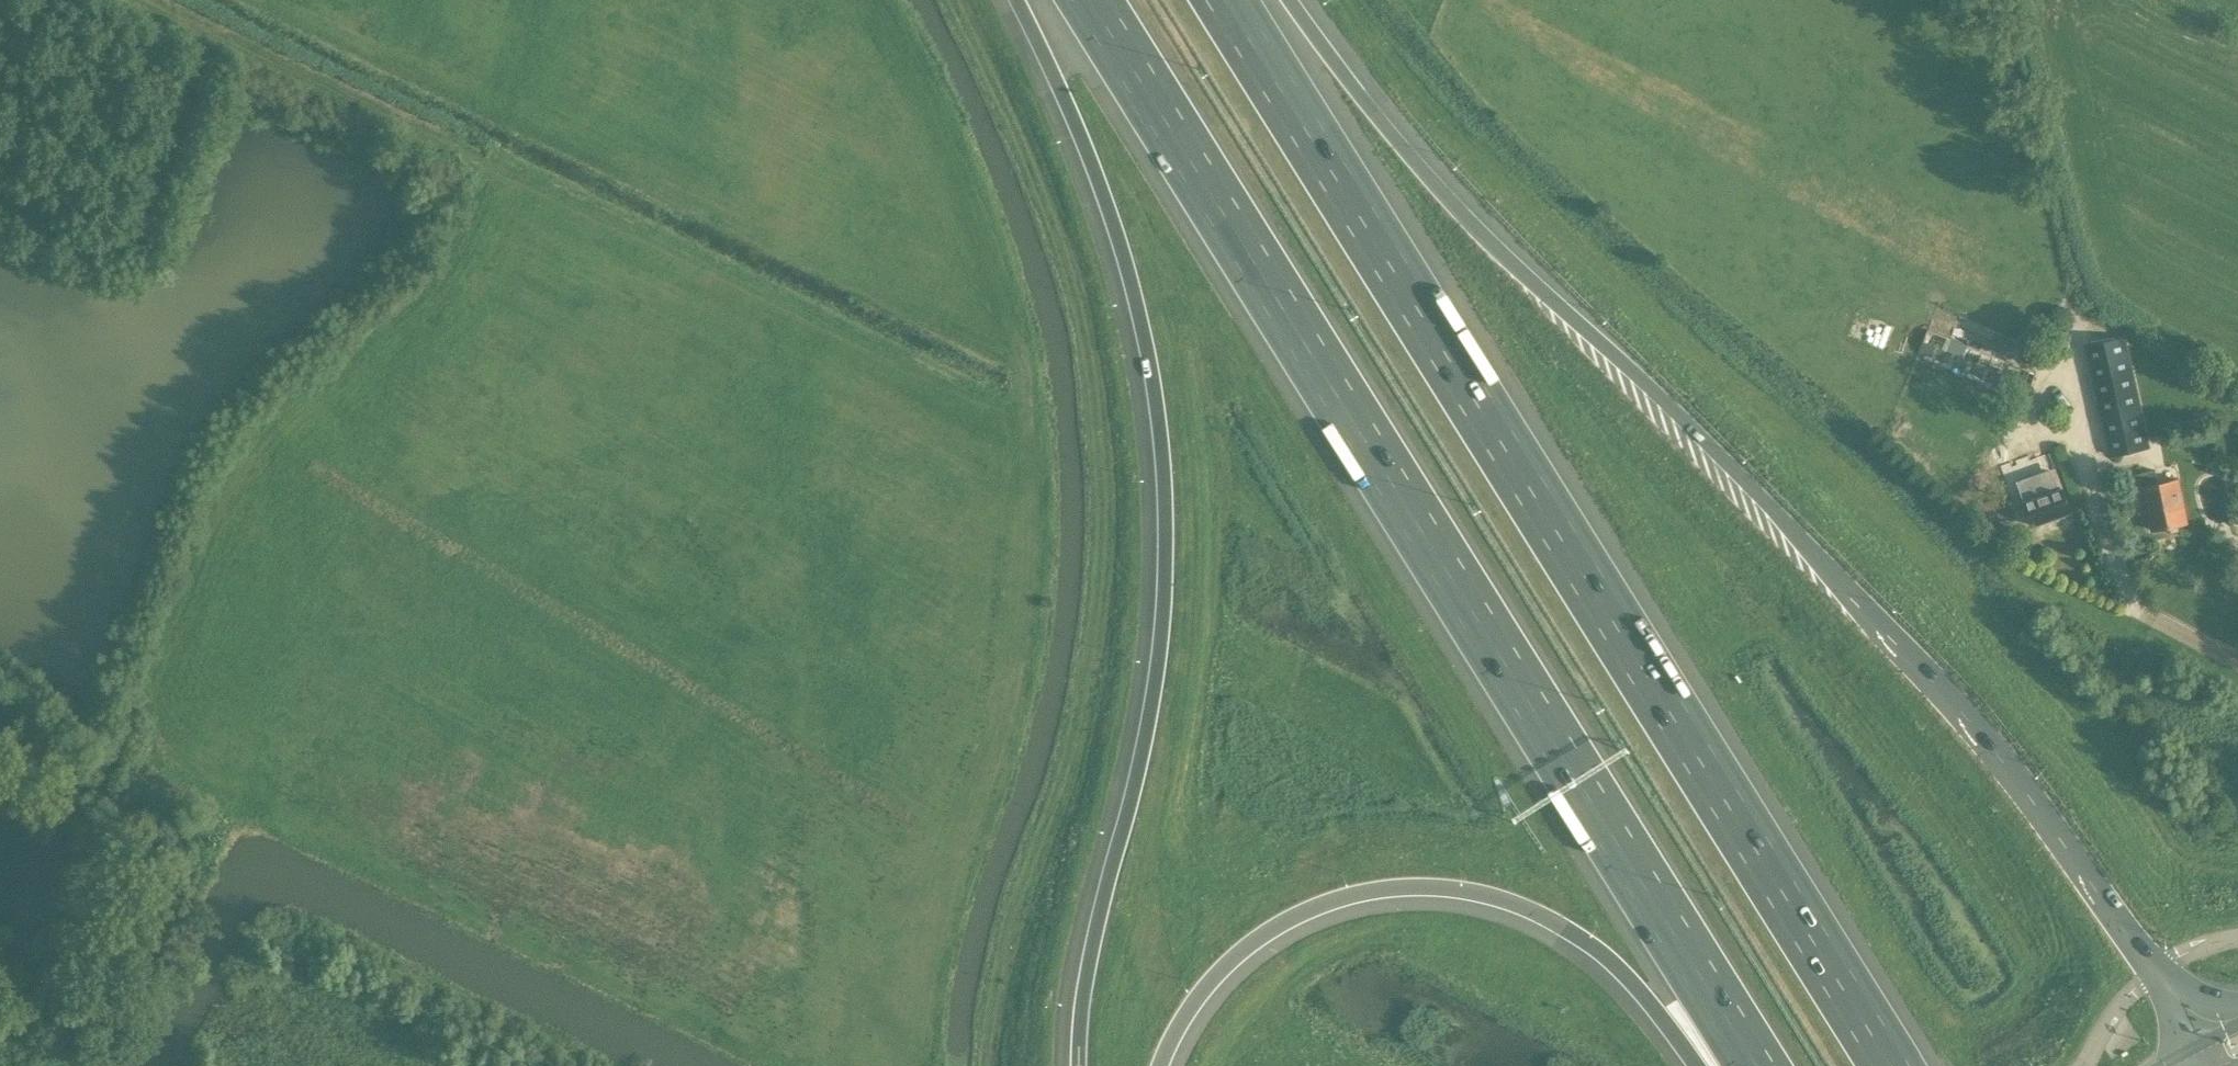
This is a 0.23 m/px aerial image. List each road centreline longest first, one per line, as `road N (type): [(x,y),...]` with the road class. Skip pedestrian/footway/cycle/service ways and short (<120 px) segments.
road 1 (motorway): [(2155,971),(1985,737),(1681,421),(1504,260),(1291,0)]
road 2 (motorway): [(1089,0),(1758,1065)]
road 3 (motorway): [(1892,1065),(1223,0)]
road 4 (motorway): [(1016,0),(1117,231),(1152,377),(1165,490),(1158,671),(1088,968),(1079,1065)]
road 5 (motorway): [(1162,1065),(1199,999),(1253,943),(1336,900),(1416,888),(1507,903),(1575,935),(1636,986),(1697,1065)]
road 6 (unclassified): [(2155,971),(2132,990),(2082,1065)]

